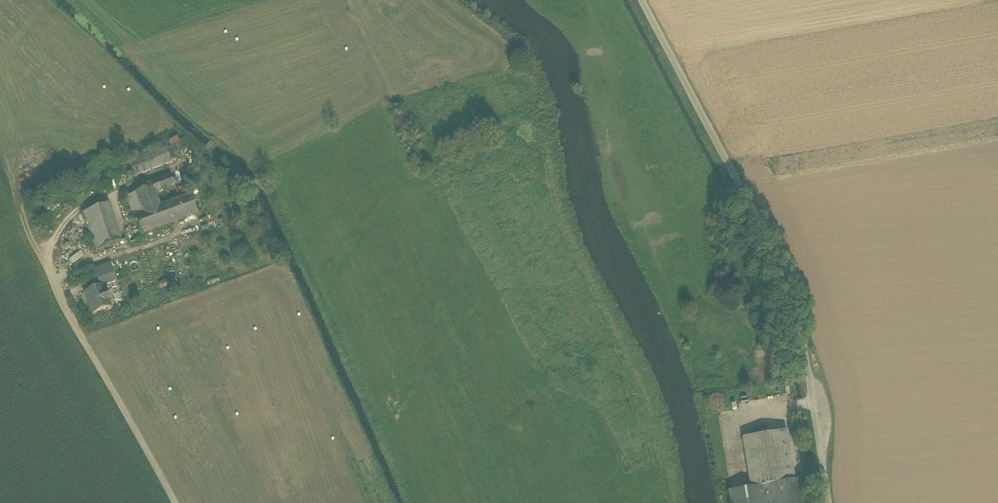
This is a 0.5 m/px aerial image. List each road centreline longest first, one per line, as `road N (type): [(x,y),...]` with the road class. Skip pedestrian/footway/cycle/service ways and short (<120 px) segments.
road 1 (unclassified): [(641,0),(785,271),(798,310),(826,502)]
road 2 (residential): [(176,502),(35,251)]

